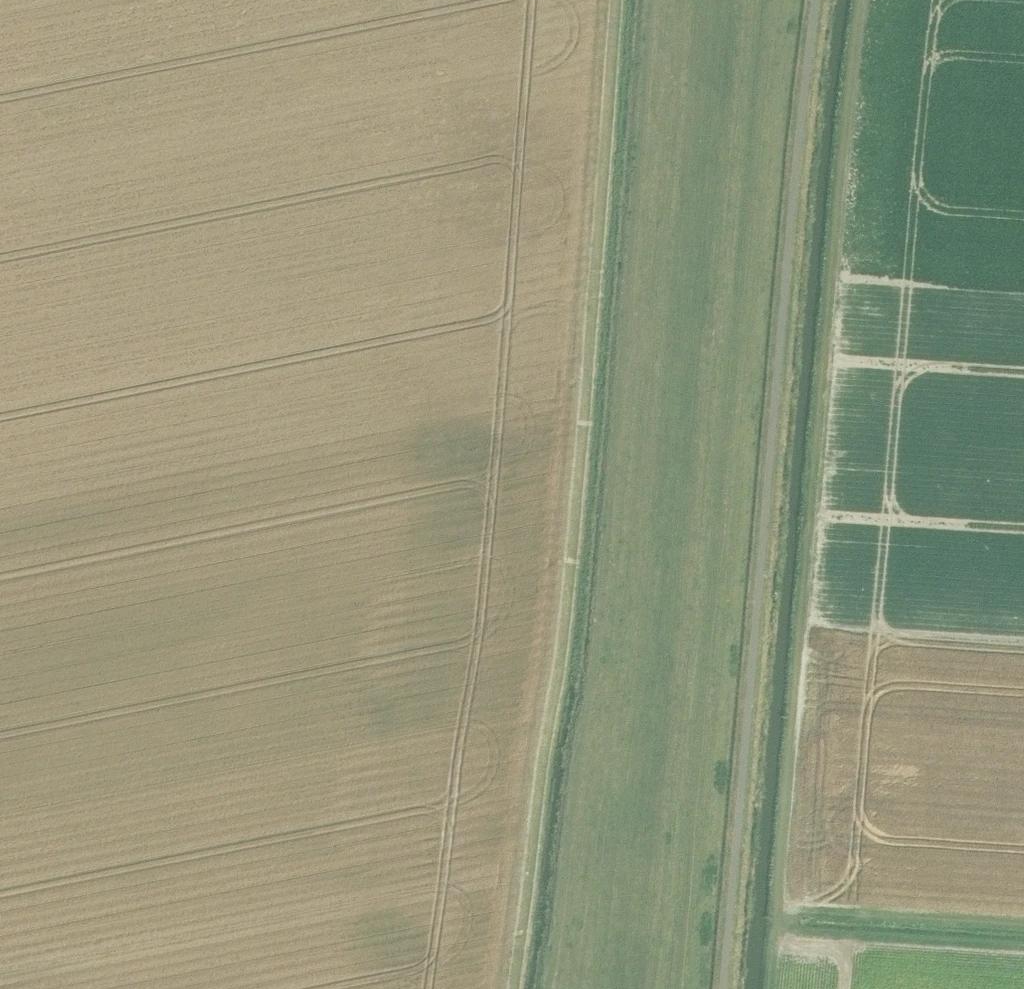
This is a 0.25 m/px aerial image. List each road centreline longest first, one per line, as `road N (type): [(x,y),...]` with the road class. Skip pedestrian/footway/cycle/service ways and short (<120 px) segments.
road 1 (track): [(778,0),(691,988)]

